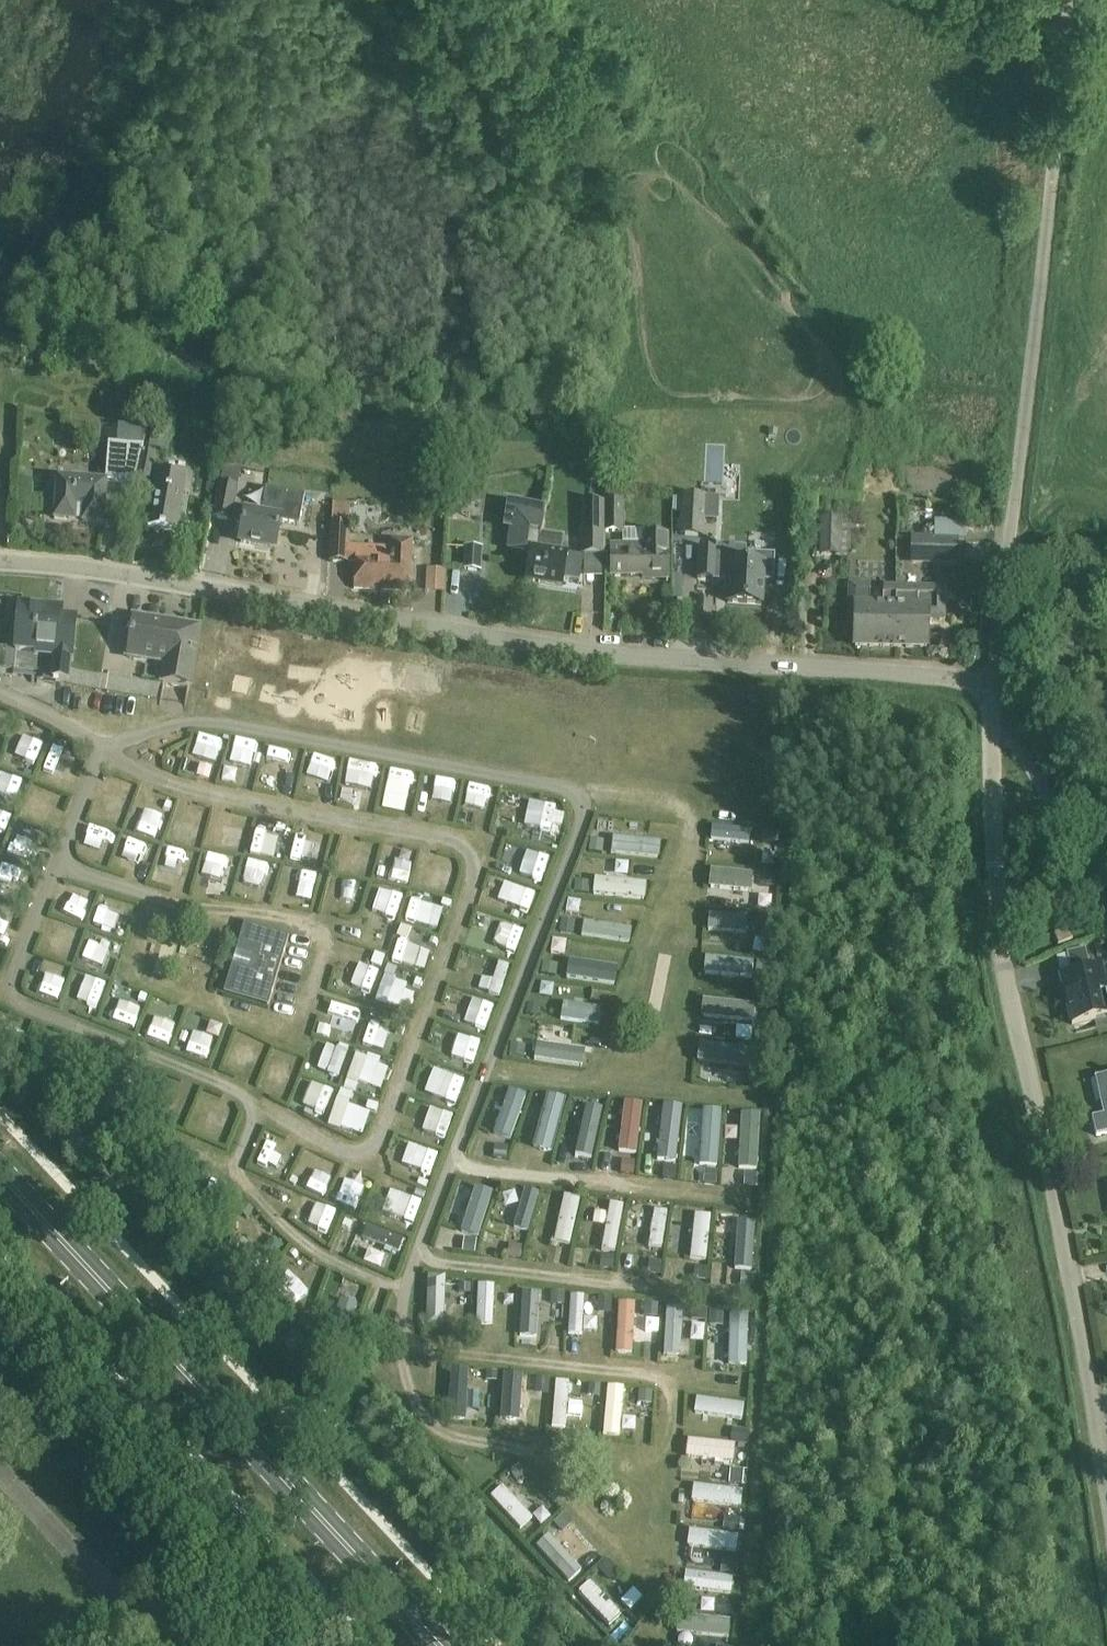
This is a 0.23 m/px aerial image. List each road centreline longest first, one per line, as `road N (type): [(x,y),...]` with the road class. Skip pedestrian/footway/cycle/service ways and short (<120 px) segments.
road 1 (unclassified): [(996,682),(630,657),(0,563)]
road 2 (track): [(232,793),(442,839),(475,859),(475,880),(372,1146),(257,1103)]
road 3 (primary): [(441,1645),(0,1173)]
road 4 (unclassified): [(996,682),(1057,53)]
road 5 (residential): [(1106,1500),(997,912)]
road 6 (track): [(581,794),(687,804),(694,822),(674,1086),(490,1065)]
road 7 (track): [(402,1360),(429,1422),(515,1446),(548,1472),(591,1530),(639,1565),(658,1562),(663,1543),(673,1378)]
road 8 (track): [(161,901),(132,972),(290,1029),(322,930),(204,910)]
road 9 (track): [(148,1051),(257,1103),(233,1176),(341,1265),(404,1289)]
road 10 (track): [(735,1383),(401,1345)]
road 11 (track): [(734,1295),(418,1254)]
road 12 (track): [(737,1198),(479,1167),(454,1157)]
road 13 (unclassified): [(1106,893),(1019,738),(994,735)]
road 14 (unclassified): [(997,912),(994,735)]

